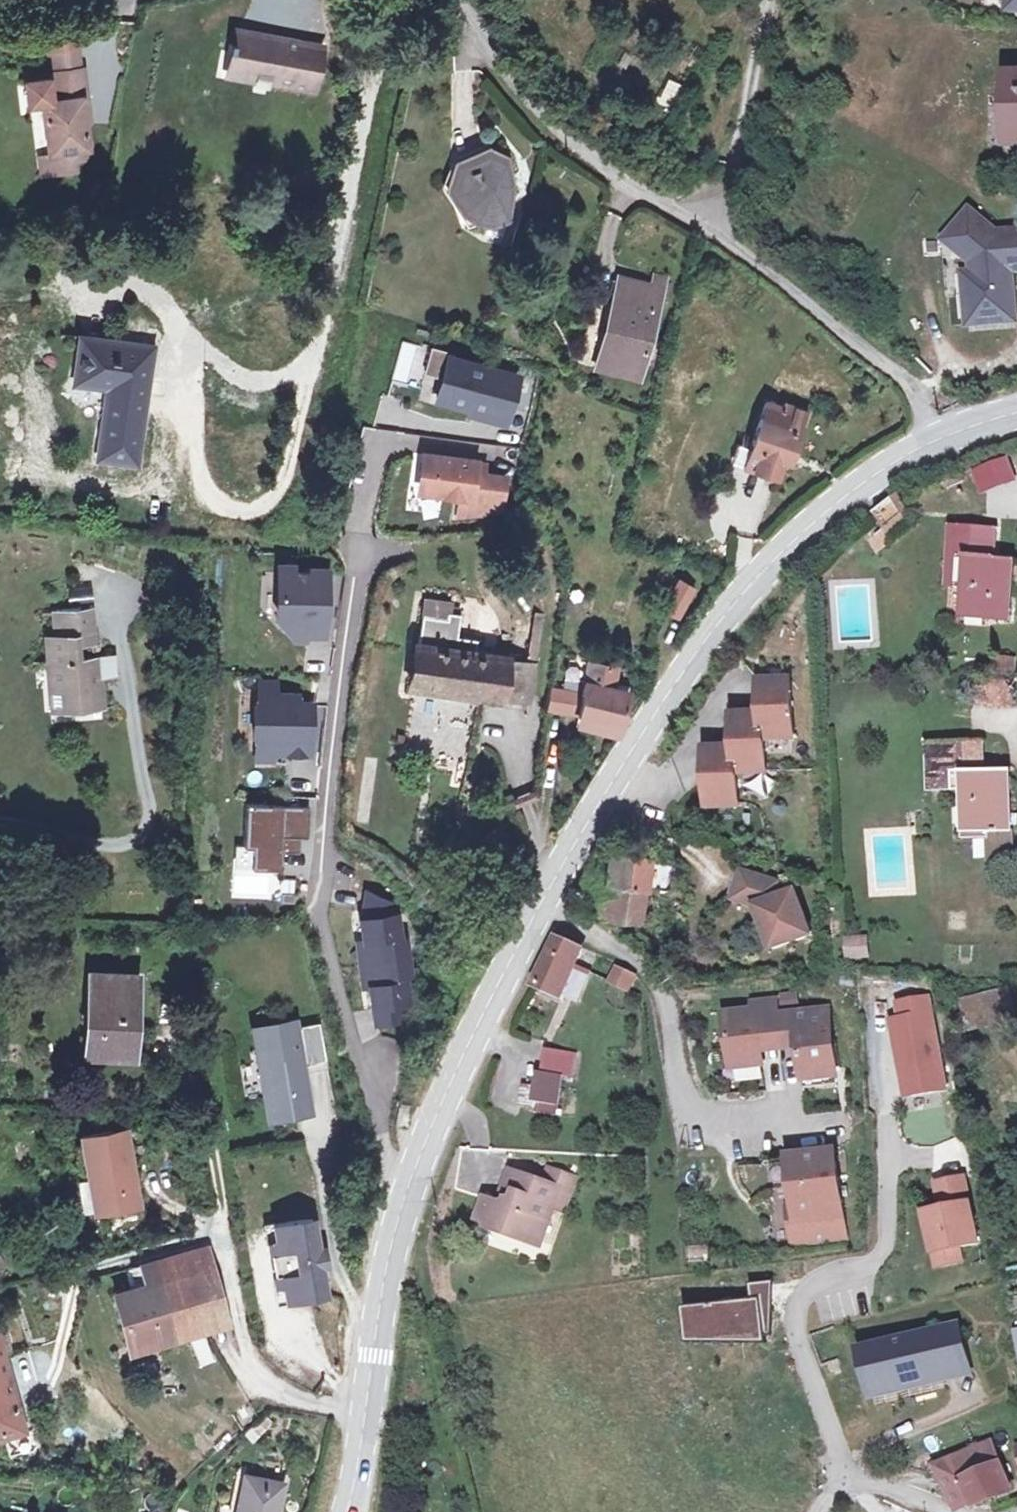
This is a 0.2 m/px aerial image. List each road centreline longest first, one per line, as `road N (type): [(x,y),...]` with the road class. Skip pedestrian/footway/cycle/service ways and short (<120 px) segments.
road 1 (secondary): [(411,1188),(468,1048),(637,734),(748,584),(844,497),(942,433)]
road 2 (residential): [(380,437),(330,740),(317,906),(390,1178),(411,1188)]
road 3 (residential): [(942,433),(911,385),(554,117),(445,0)]
road 4 (residential): [(891,1161),(889,1240),(870,1270),(808,1288),(797,1318),(846,1481)]
road 5 (secondary): [(345,1511),(411,1188)]

